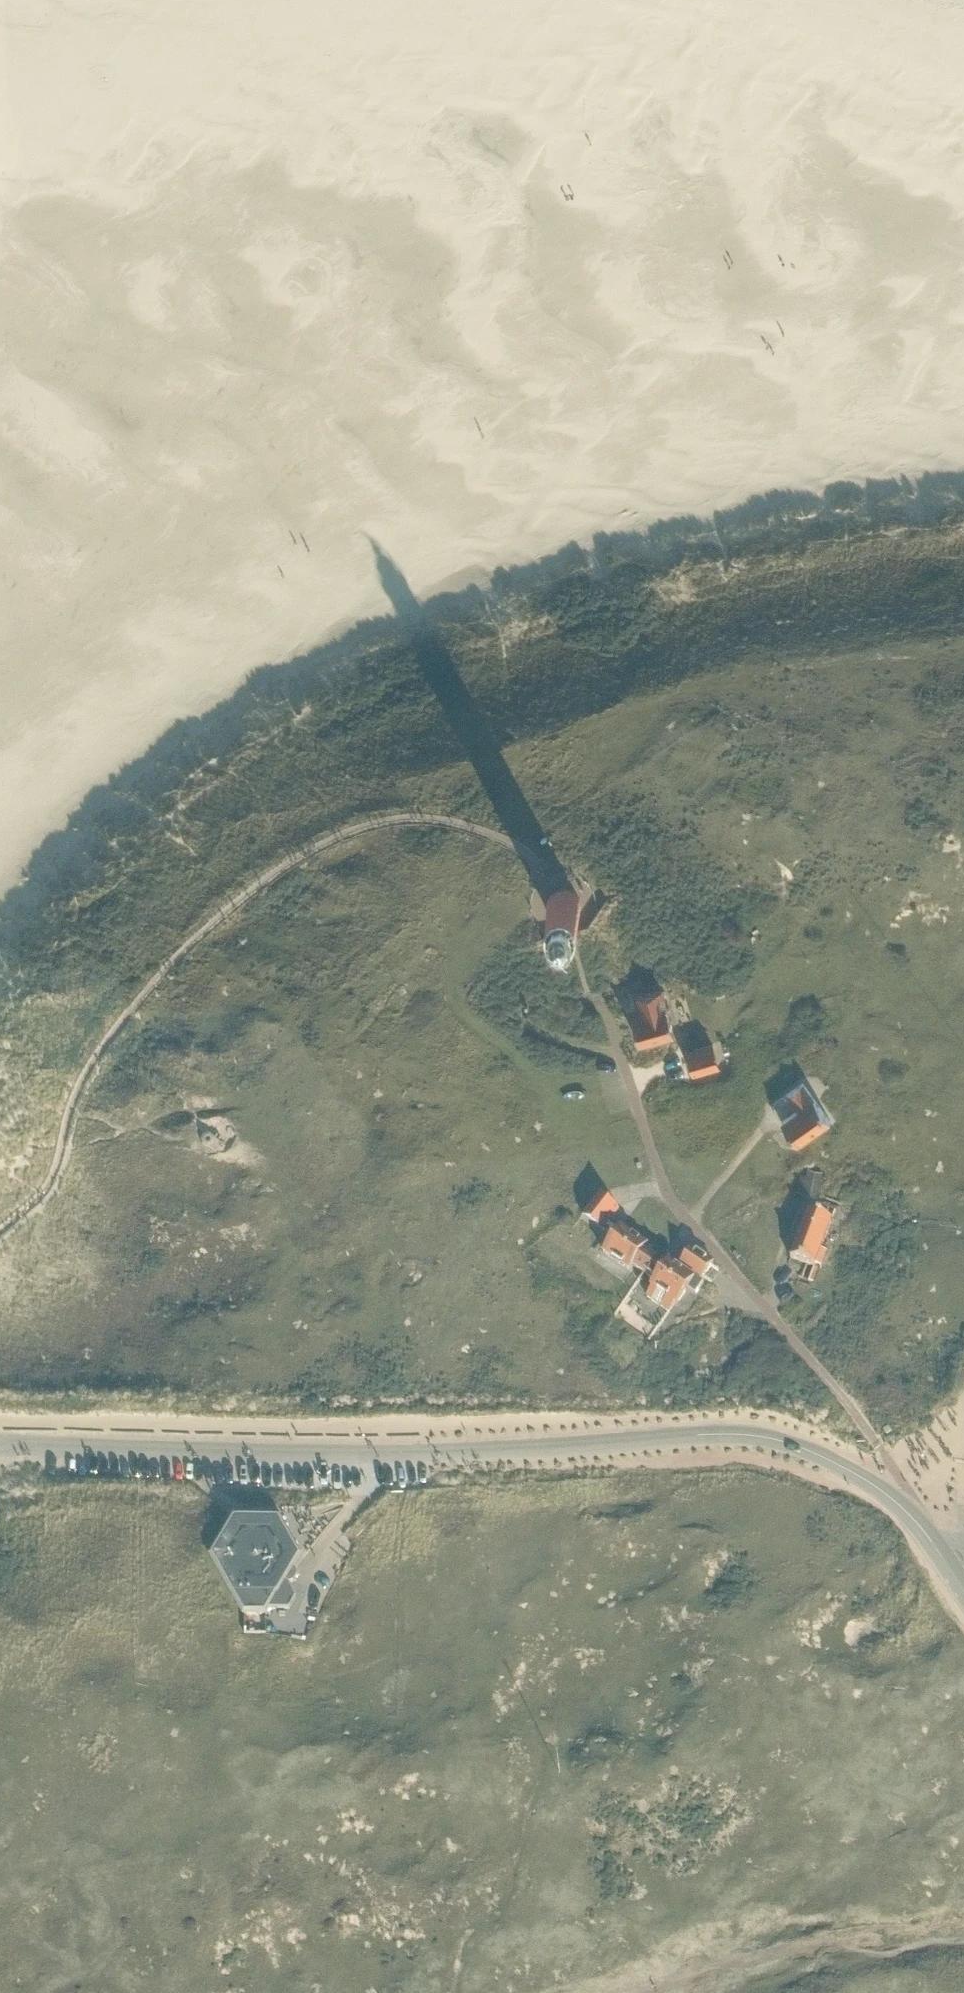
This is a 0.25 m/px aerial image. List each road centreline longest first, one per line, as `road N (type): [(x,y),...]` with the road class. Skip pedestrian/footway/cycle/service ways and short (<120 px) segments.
road 1 (unclassified): [(920,1525),(875,1486),(817,1454),(735,1434),(363,1455),(0,1444)]
road 2 (unclassified): [(602,996),(680,1213),(880,1447),(920,1525)]

